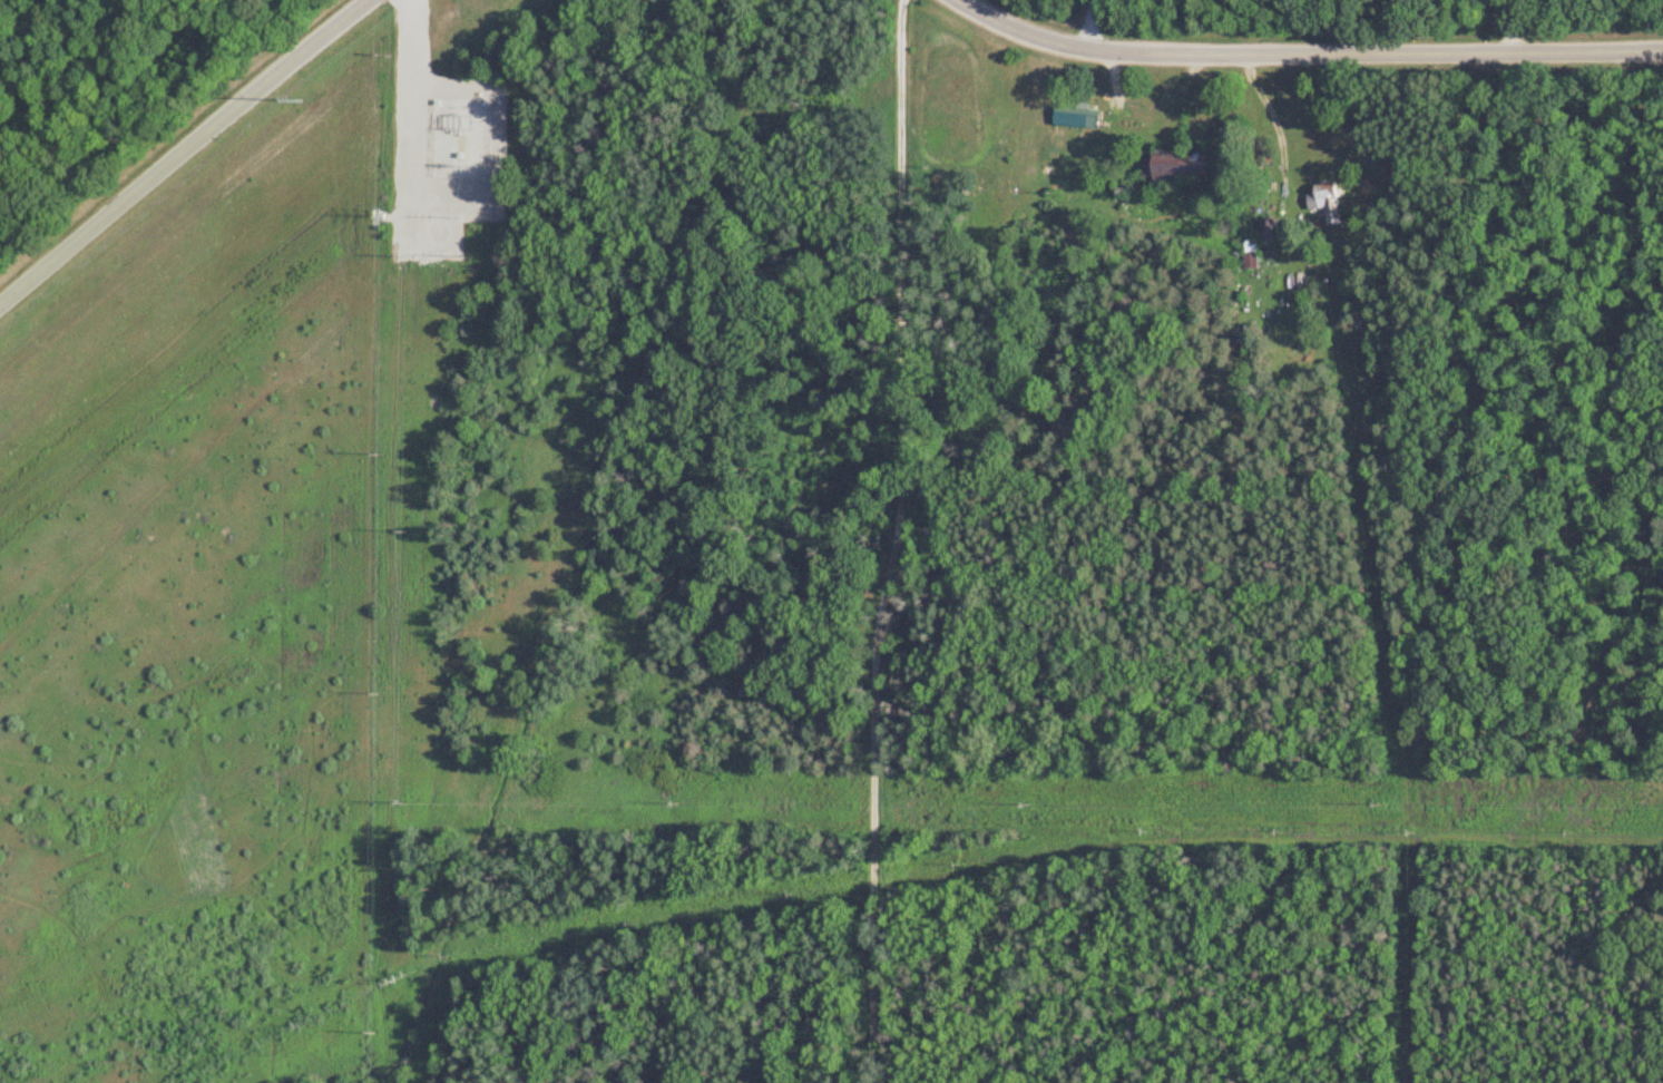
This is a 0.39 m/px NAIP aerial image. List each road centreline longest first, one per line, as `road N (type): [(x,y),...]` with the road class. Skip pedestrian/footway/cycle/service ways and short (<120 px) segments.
road 1 (residential): [(954,0),(1043,41),(1084,49),(1251,56),(1662,46)]
road 2 (residential): [(0,289),(360,0)]

